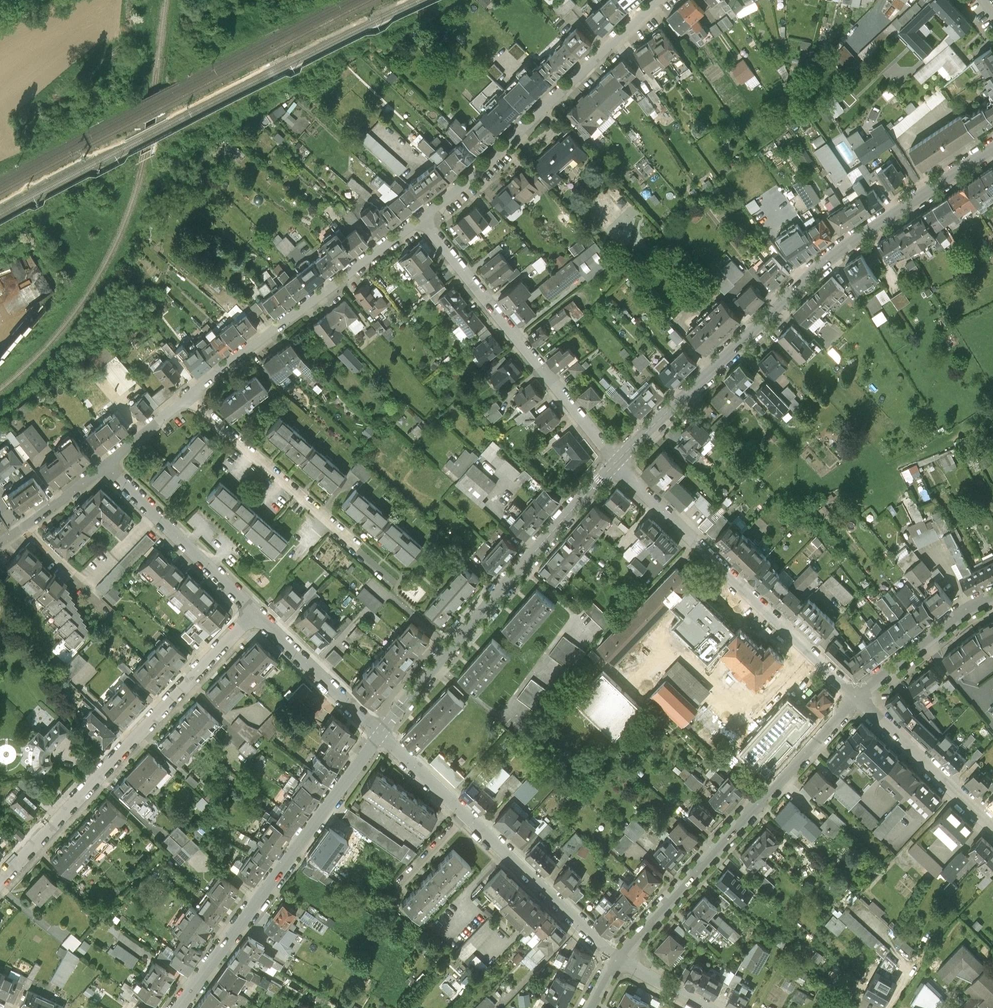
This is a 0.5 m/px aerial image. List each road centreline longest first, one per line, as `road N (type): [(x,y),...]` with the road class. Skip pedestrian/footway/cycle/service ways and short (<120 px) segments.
road 1 (tertiary): [(616,462),(828,261),(992,149)]
road 2 (residential): [(0,882),(254,611)]
road 3 (tertiary): [(379,734),(616,462)]
road 4 (residential): [(856,698),(616,959)]
road 5 (tertiary): [(179,1007),(379,734)]
road 6 (residential): [(856,698),(616,462)]
road 7 (residential): [(379,734),(616,959)]
road 8 (residential): [(421,220),(659,0)]
road 9 (residential): [(616,462),(421,220)]
road 10 (residential): [(188,399),(421,220)]
road 11 (residential): [(188,399),(396,583)]
road 12 (residential): [(106,466),(254,611)]
road 13 (residential): [(992,829),(856,698)]
road 14 (residential): [(254,611),(379,734)]
road 15 (residential): [(992,595),(856,698)]
road 16 (residential): [(0,544),(106,466)]

